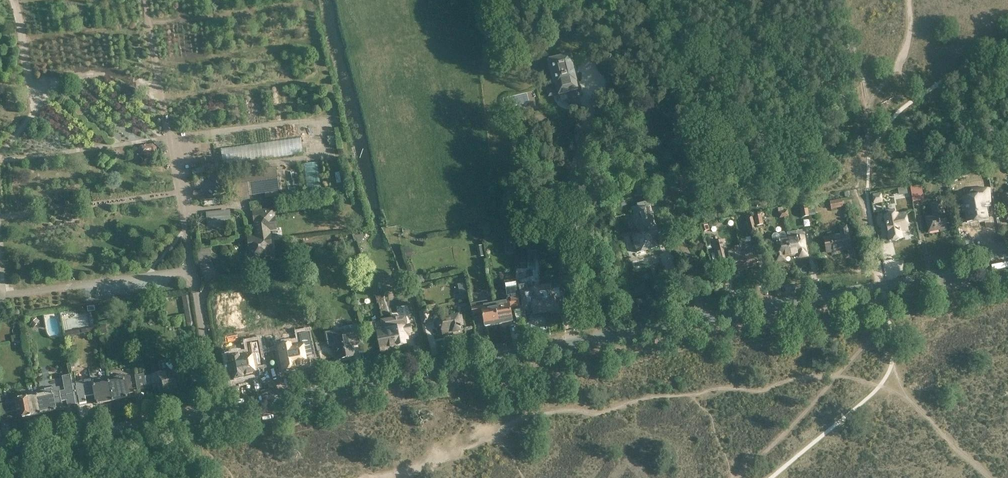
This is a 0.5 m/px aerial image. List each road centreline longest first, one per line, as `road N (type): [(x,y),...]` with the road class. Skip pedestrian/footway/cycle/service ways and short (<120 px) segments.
road 1 (tertiary): [(0,450),(1007,263)]
road 2 (track): [(16,0),(37,99),(60,78),(116,72),(160,97)]
road 3 (track): [(0,272),(2,293),(192,269)]

